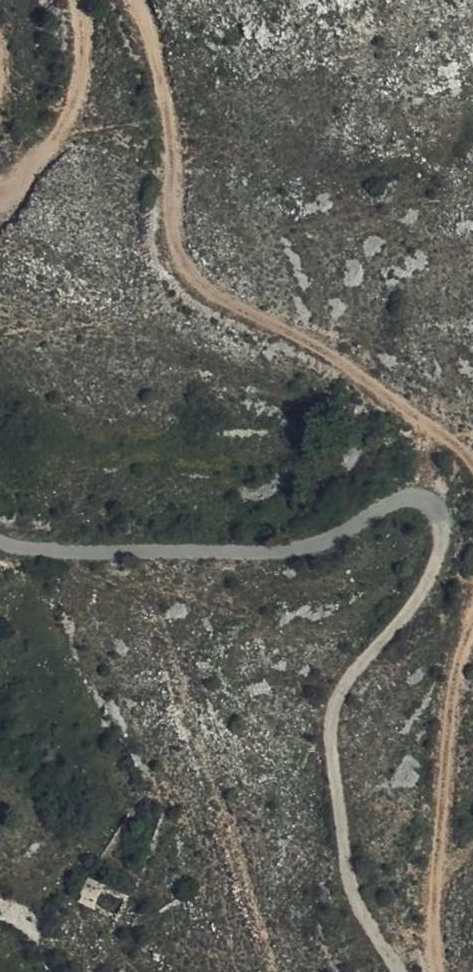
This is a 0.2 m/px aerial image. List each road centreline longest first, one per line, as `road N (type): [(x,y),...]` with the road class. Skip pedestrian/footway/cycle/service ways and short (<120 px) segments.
road 1 (track): [(395,971),(356,908),(331,744),(336,696),(402,620),(446,541),(443,516),(426,497),(388,504),(323,540),(274,552),(65,551),(0,539)]
road 2 (track): [(472,465),(325,351),(216,299),(170,244),(163,98),(135,0)]
road 3 (track): [(438,971),(435,871),(453,693),(472,629)]
road 4 (track): [(79,0),(76,103),(22,186),(0,197)]

